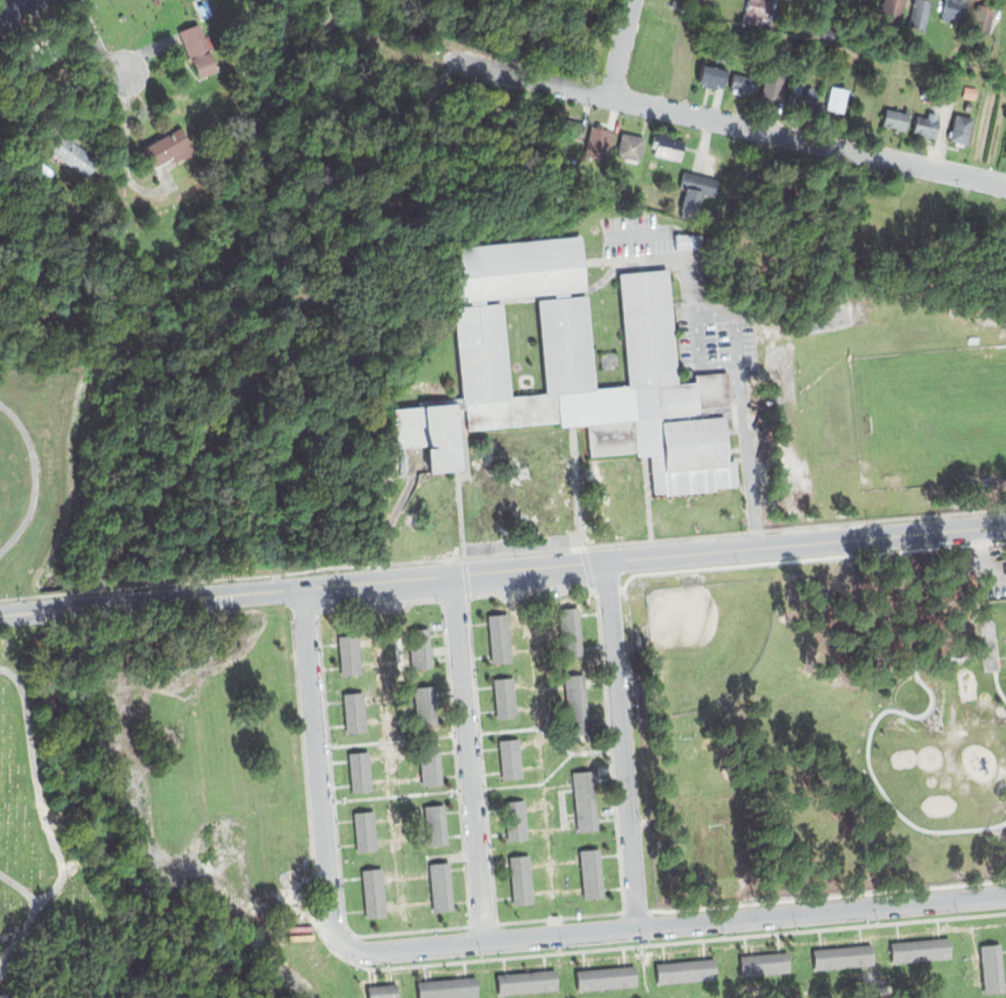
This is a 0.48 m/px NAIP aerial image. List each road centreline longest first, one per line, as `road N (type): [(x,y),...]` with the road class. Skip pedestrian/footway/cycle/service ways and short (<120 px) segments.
road 1 (residential): [(302,589),(332,921),(345,944),(375,952),(1005,894)]
road 2 (residential): [(1005,524),(302,589)]
road 3 (residential): [(1005,185),(448,59)]
road 4 (residential): [(640,928),(605,561)]
road 5 (residential): [(484,940),(453,576)]
road 6 (residential): [(302,589),(0,615)]

